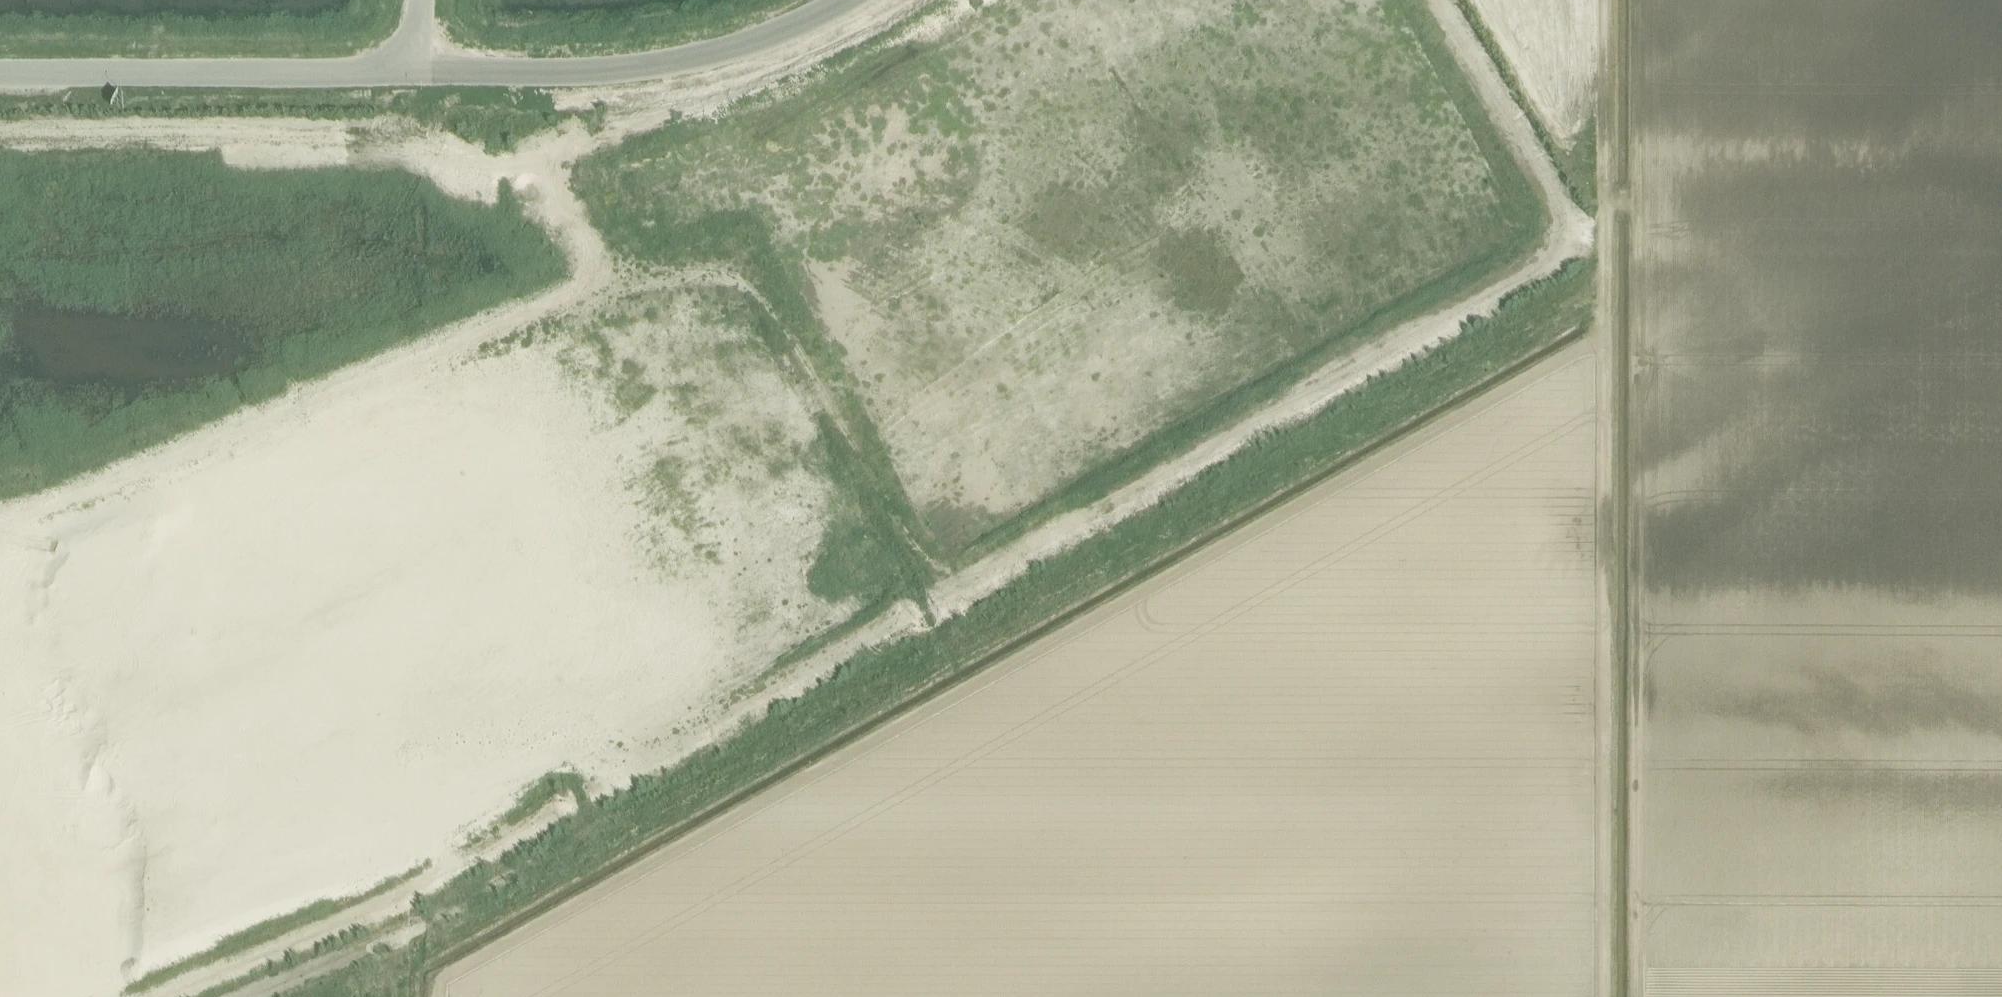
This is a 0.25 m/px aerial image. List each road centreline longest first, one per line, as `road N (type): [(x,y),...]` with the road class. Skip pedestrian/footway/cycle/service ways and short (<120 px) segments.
road 1 (tertiary): [(844,0),(757,39),(683,59),(596,69),(417,69)]
road 2 (tertiary): [(0,73),(417,69)]

